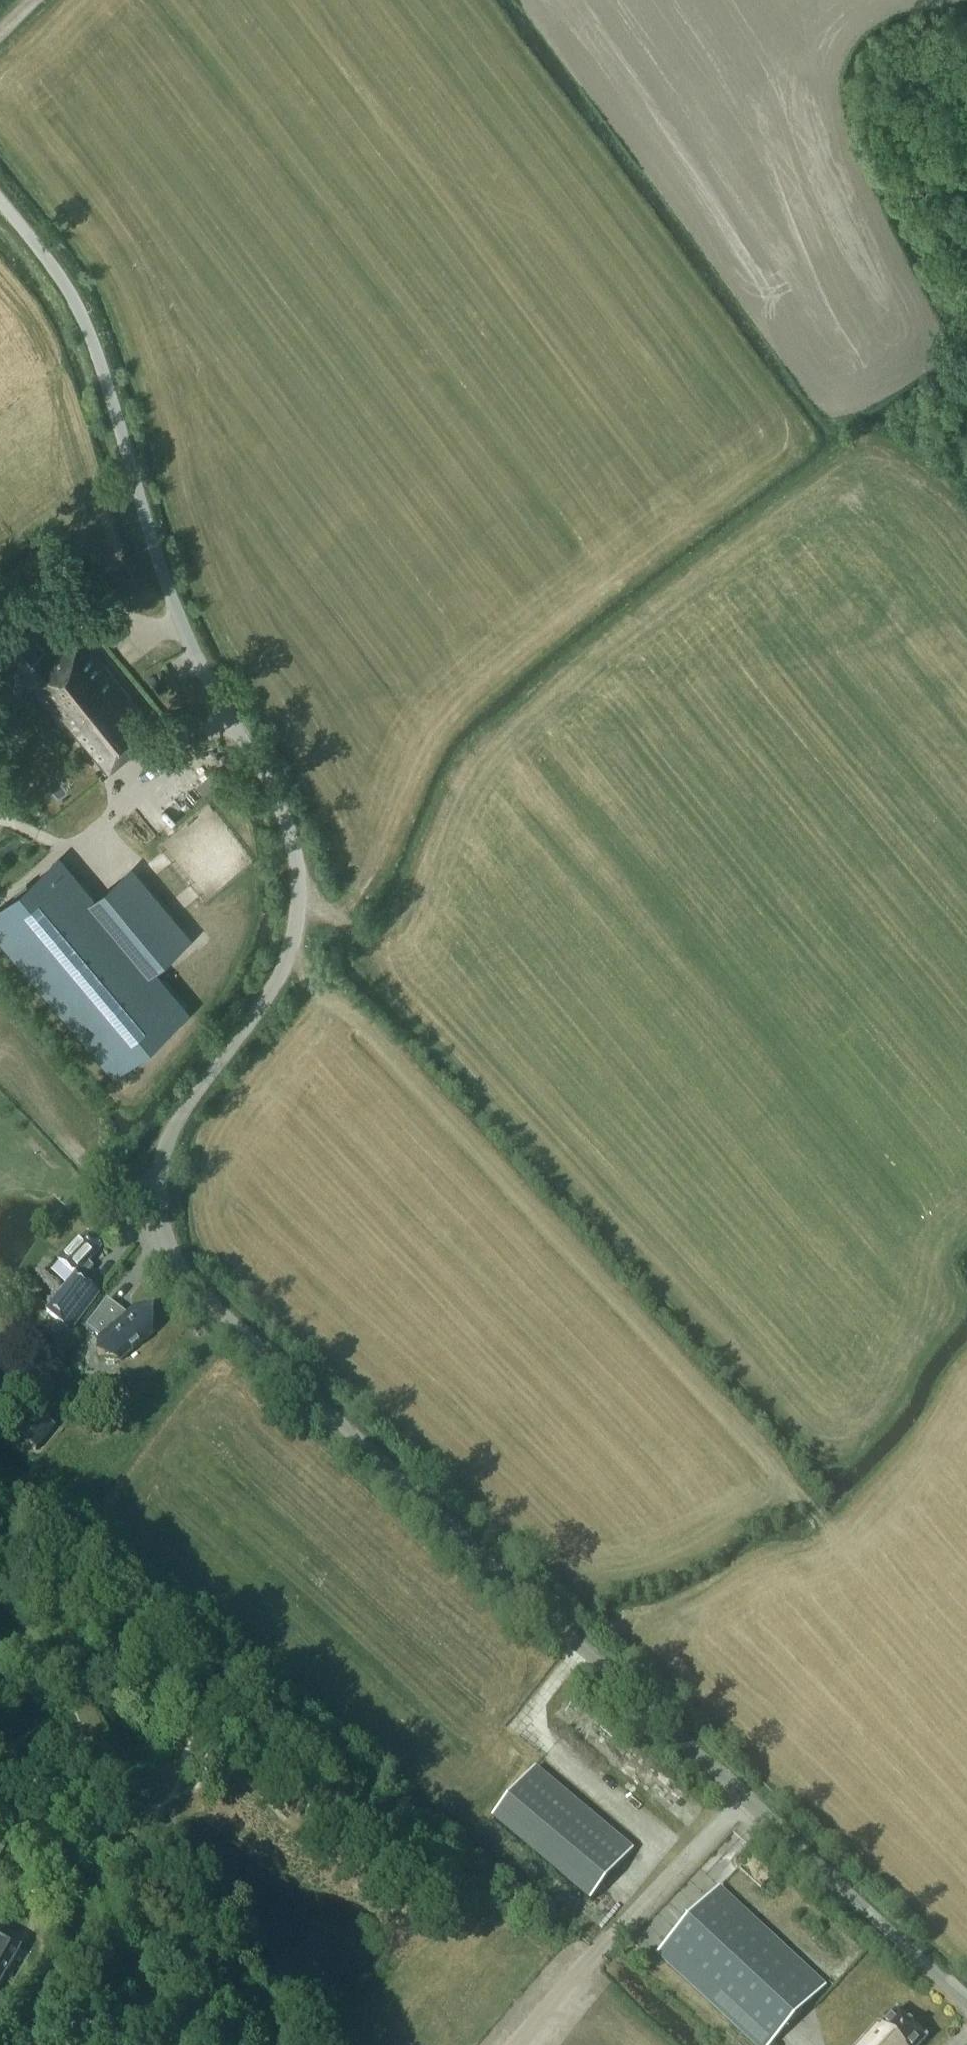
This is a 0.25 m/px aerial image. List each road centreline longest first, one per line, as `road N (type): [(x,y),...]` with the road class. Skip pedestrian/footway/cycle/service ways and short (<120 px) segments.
road 1 (unclassified): [(966,2000),(181,1267),(162,1214),(164,1156),(272,986),(301,919),(282,822),(154,542),(83,309),(0,199)]

